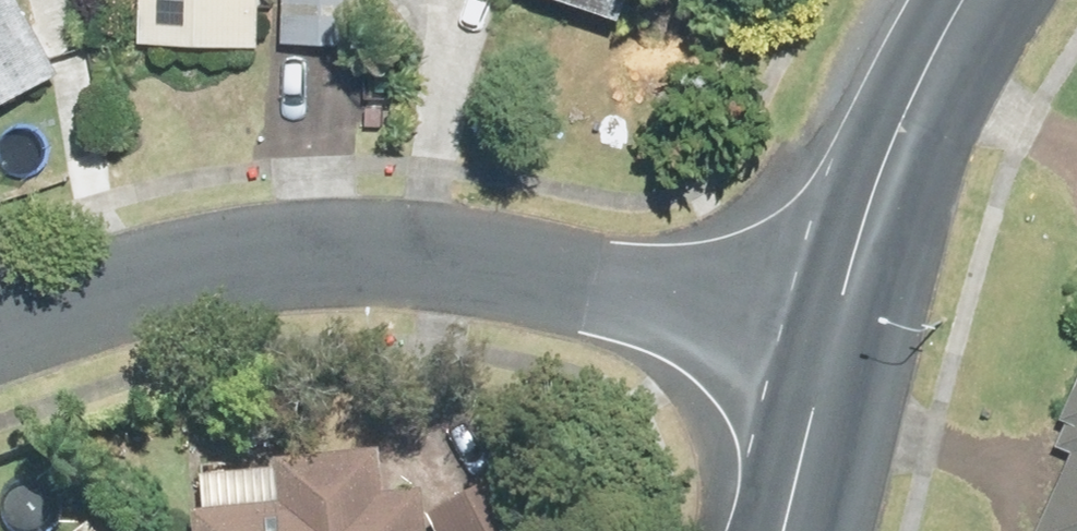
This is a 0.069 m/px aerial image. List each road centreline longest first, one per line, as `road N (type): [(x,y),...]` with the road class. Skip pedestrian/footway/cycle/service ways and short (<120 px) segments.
road 1 (residential): [(824,365),(565,304),(355,279),(179,288),(0,336)]
road 2 (tertiary): [(959,0),(935,33),(881,162),(824,365)]
road 3 (tertiary): [(824,365),(784,530)]

